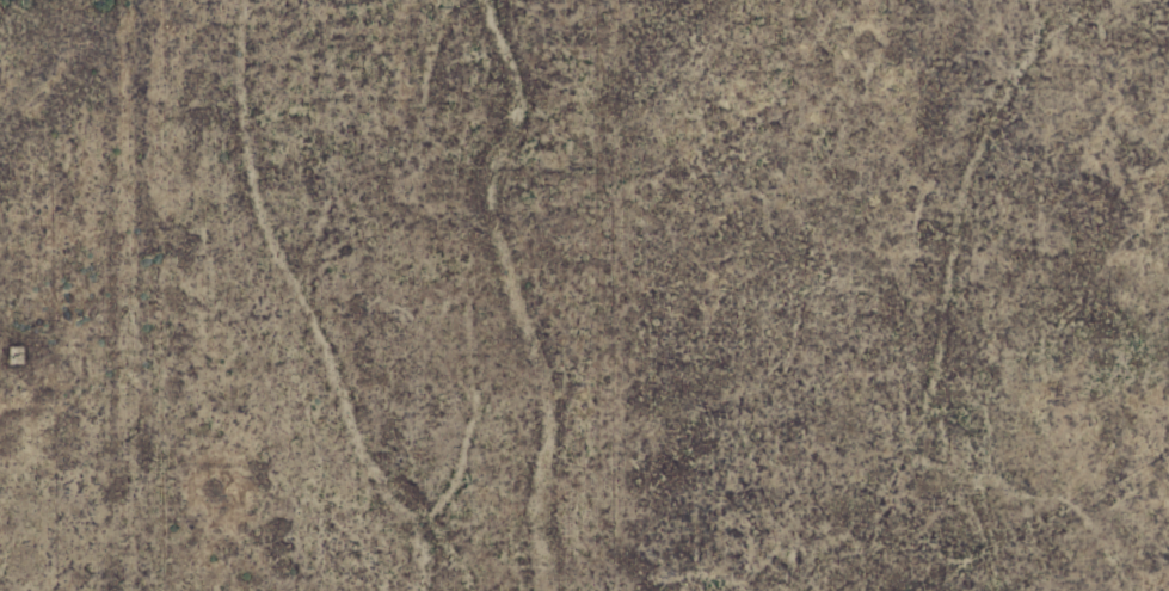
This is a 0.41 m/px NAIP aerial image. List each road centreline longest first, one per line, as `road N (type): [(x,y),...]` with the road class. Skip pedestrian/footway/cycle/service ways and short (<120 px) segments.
road 1 (residential): [(299,0),(312,590)]
road 2 (residential): [(819,0),(811,504)]
road 3 (residential): [(811,504),(681,590)]

